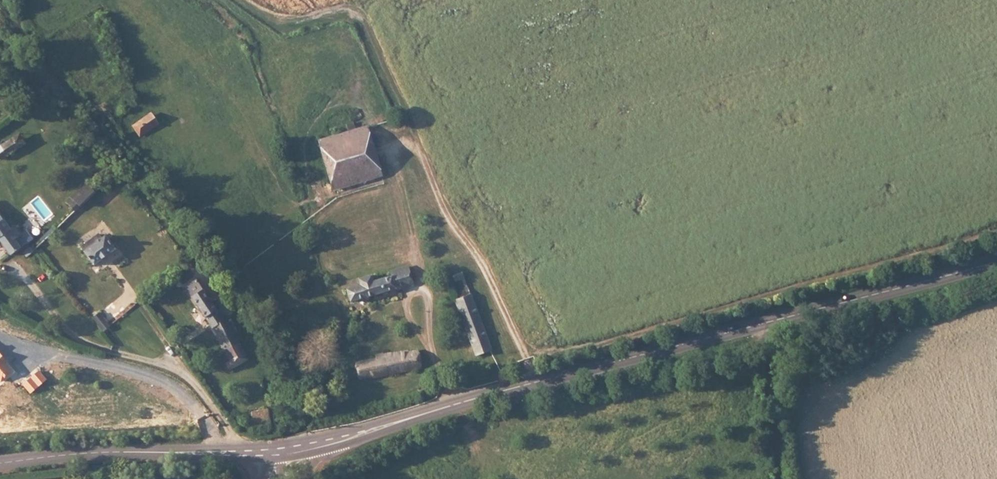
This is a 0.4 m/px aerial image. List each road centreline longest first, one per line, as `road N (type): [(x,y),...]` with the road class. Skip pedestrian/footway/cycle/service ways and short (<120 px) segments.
road 1 (secondary): [(326,442),(762,325)]
road 2 (secondary): [(0,462),(90,451),(259,452)]
road 3 (secondary): [(762,325),(996,261)]
road 4 (unclassified): [(775,478),(762,325)]

